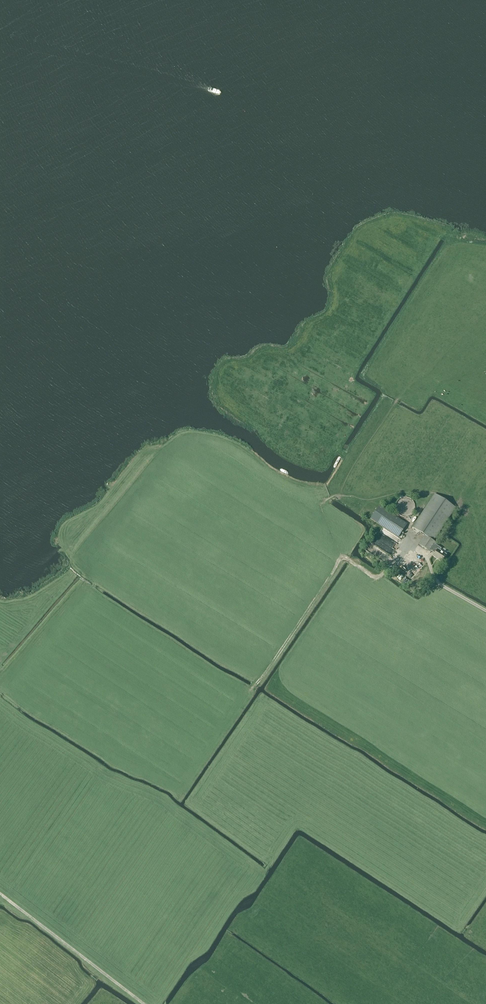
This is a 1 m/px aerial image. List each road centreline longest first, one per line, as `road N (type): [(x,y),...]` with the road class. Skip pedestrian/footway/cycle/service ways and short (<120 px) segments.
road 1 (track): [(146,1003),(0,894)]

